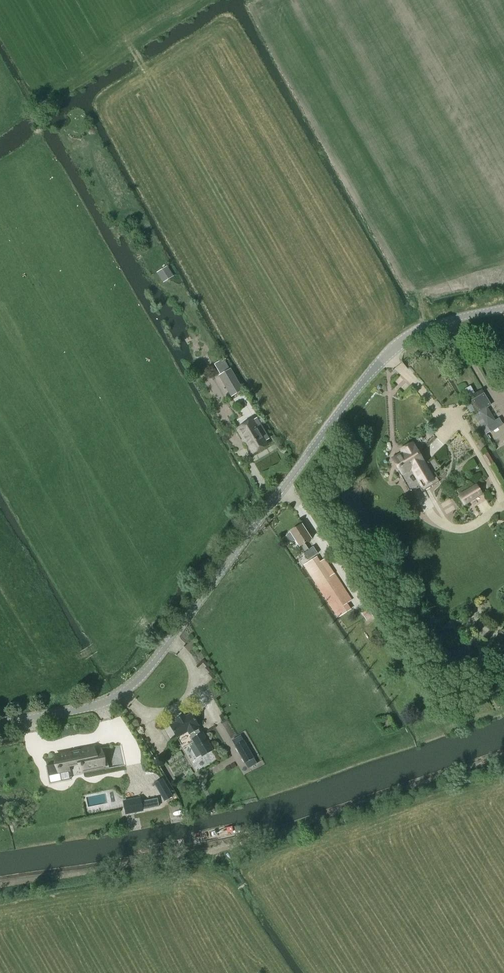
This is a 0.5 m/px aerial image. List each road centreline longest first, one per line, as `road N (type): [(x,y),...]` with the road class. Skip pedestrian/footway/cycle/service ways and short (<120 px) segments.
road 1 (tertiary): [(503,309),(428,327),(392,349),(169,643),(123,692),(0,724)]
road 2 (track): [(0,132),(212,0)]

